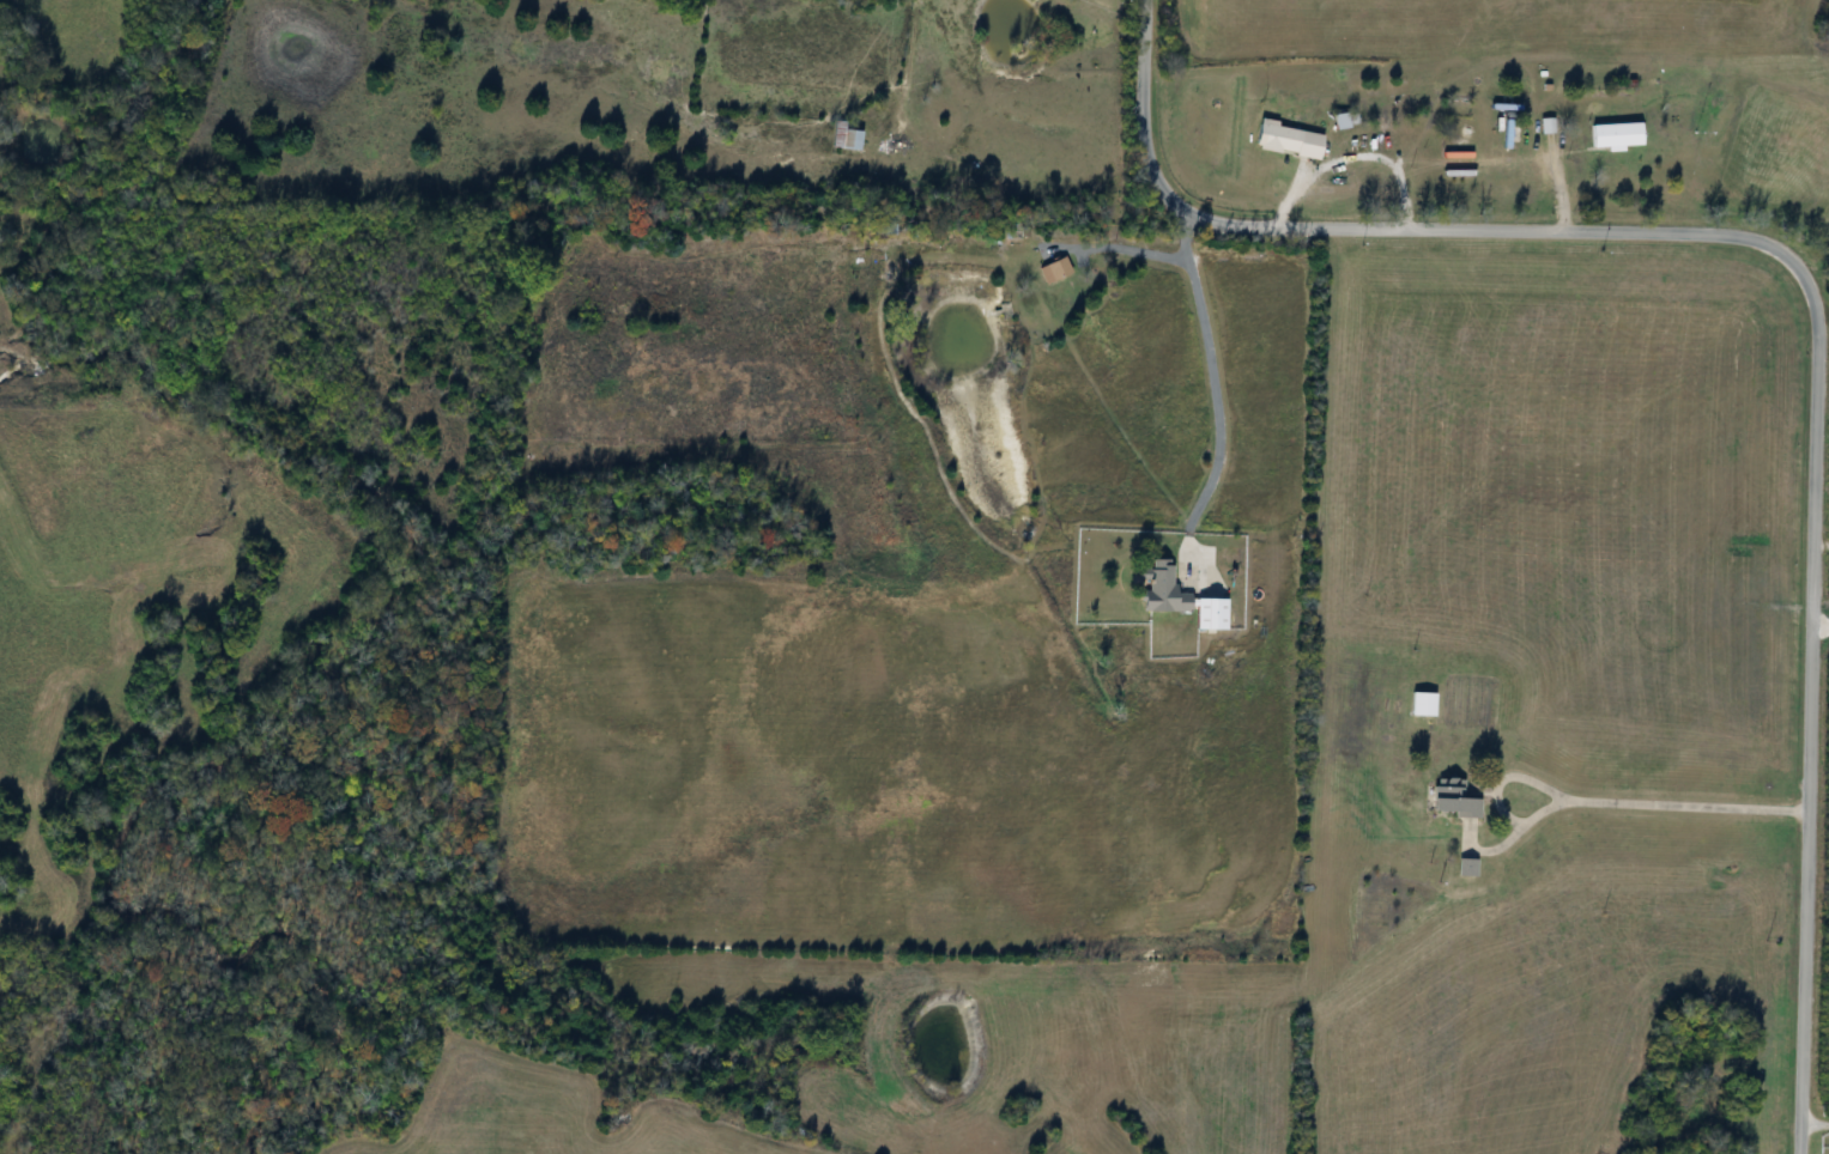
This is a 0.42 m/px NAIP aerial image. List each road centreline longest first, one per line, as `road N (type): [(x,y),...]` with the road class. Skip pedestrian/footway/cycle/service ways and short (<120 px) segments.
road 1 (residential): [(1798,1153),(1816,359),(1807,285),(1791,262),(1754,242),(1712,236),(1210,224),(1159,190),(1146,157),(1145,0)]

